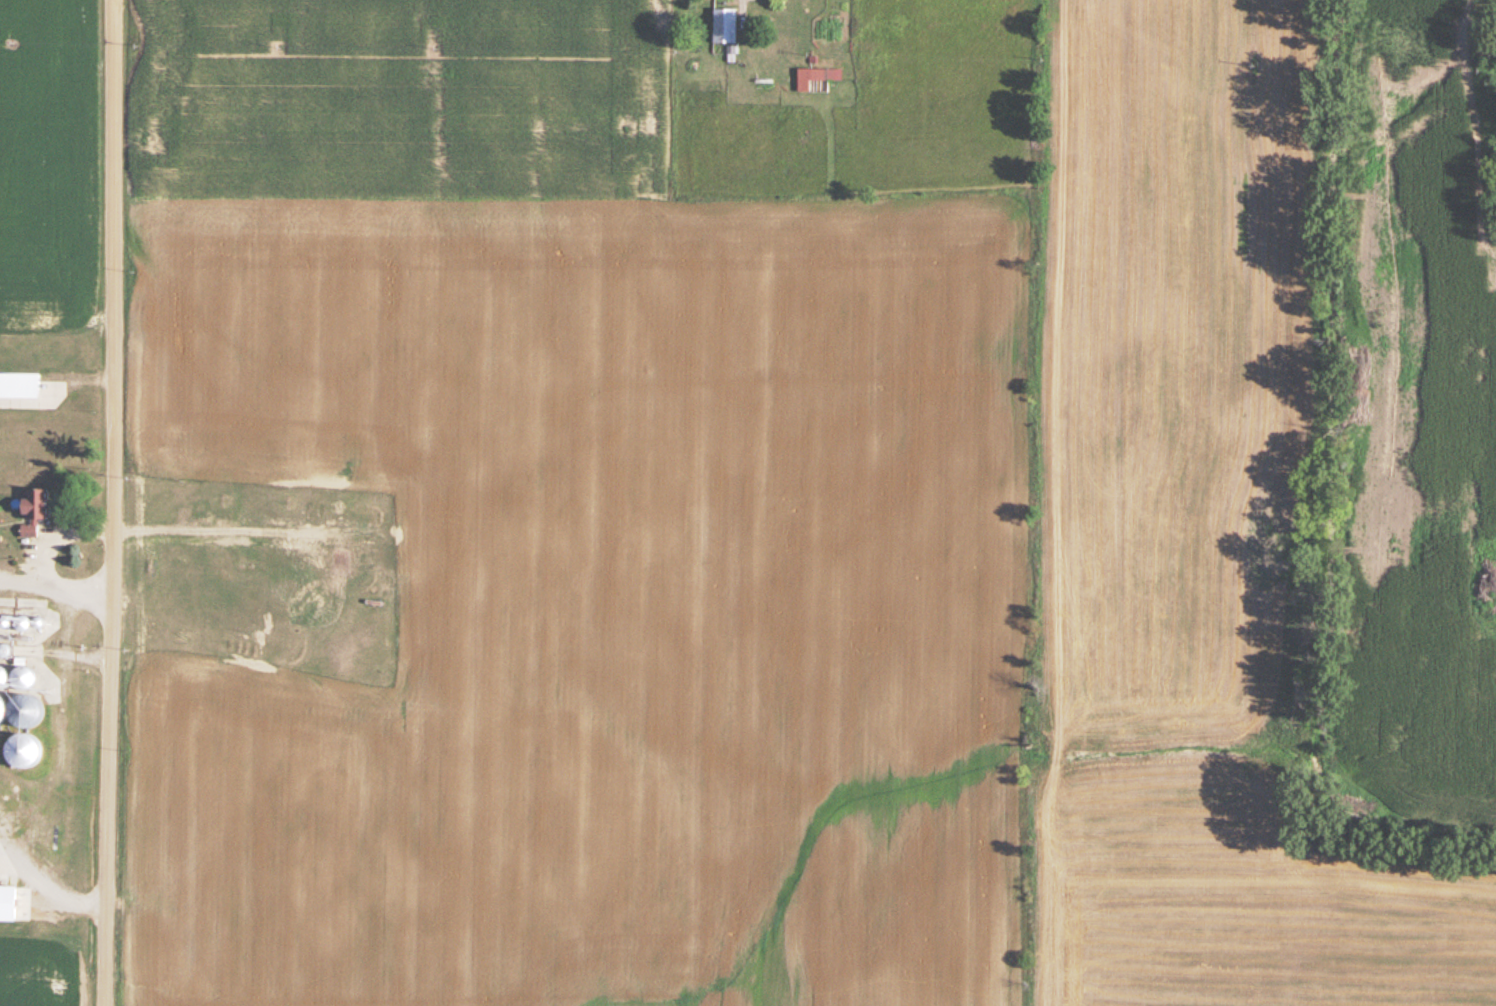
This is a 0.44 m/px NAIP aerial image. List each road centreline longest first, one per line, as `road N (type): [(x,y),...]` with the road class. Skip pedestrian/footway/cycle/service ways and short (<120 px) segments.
road 1 (residential): [(101,1005),(112,0)]

